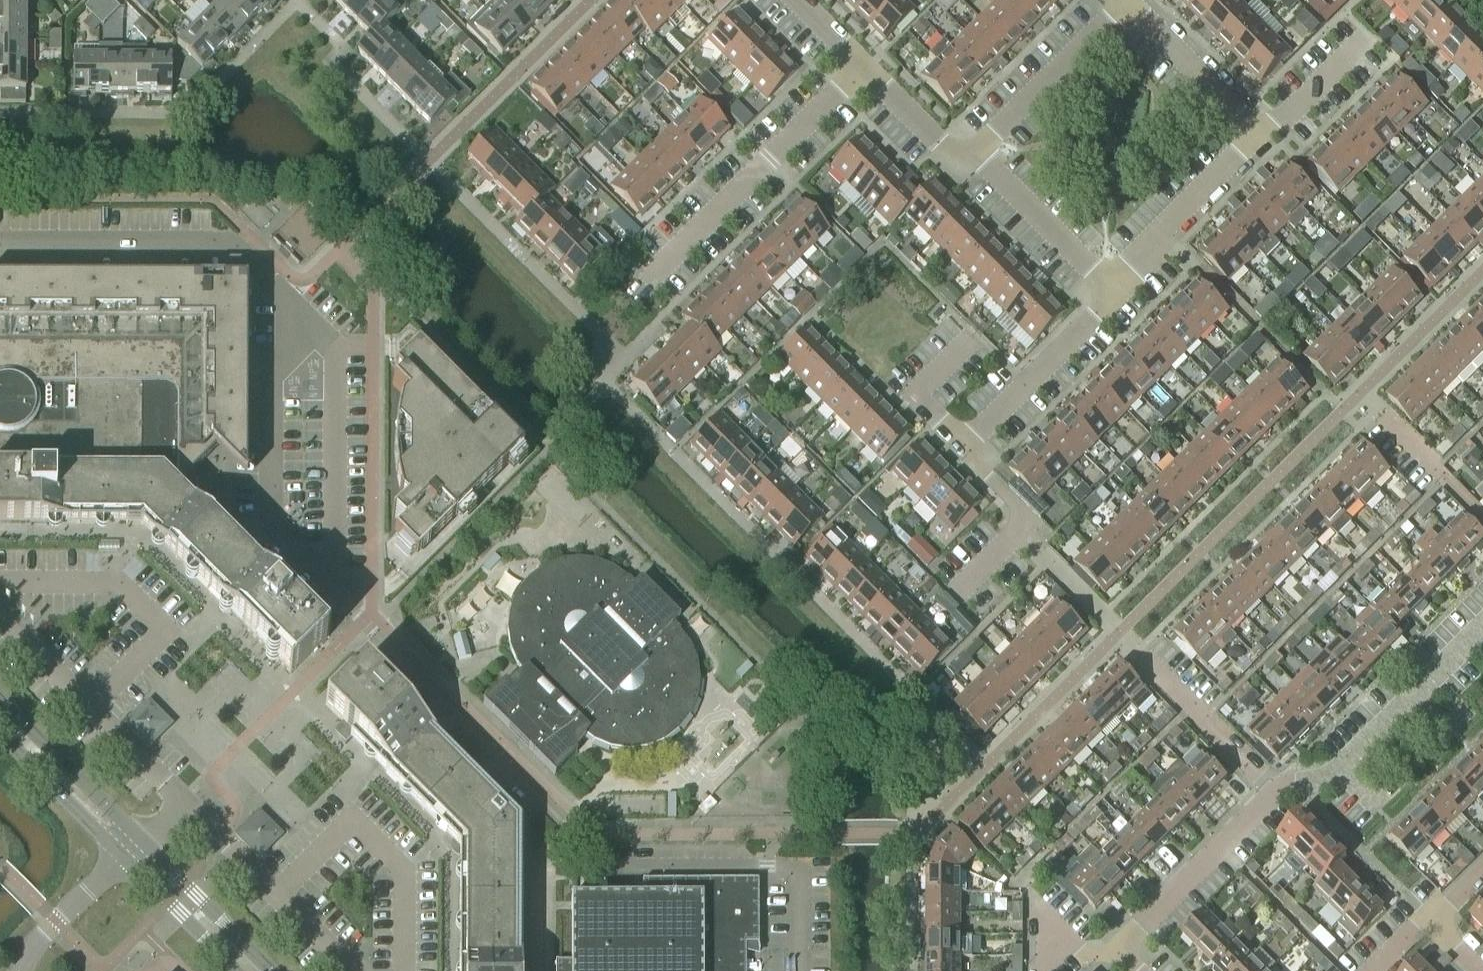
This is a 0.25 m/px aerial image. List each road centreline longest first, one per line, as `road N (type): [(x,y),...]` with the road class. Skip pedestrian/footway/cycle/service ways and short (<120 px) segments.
road 1 (residential): [(798,970),(798,874),(786,865),(600,861),(365,621)]
road 2 (residential): [(0,243),(227,244),(314,319)]
road 3 (residential): [(647,278),(861,64)]
road 4 (residential): [(314,319),(273,365),(272,524),(325,580)]
road 5 (residential): [(314,319),(341,347),(340,563),(325,580)]
road 6 (residential): [(1276,792),(1342,768),(1482,627)]
road 7 (residential): [(183,803),(0,613)]
road 8 (residential): [(1141,970),(1120,949),(1276,792)]
road 9 (residential): [(347,970),(183,803)]
road 10 (residential): [(1114,298),(1161,230),(1260,135)]
road 11 (residential): [(972,154),(1126,0)]
road 12 (residential): [(965,444),(1114,298)]
road 13 (residential): [(1114,298),(972,154)]
road 14 (tertiary): [(143,843),(0,703)]
road 15 (residential): [(1276,792),(1140,654)]
road 16 (residential): [(1260,135),(1127,0)]
road 17 (tertiary): [(272,970),(143,843)]
road 18 (tertiary): [(0,734),(126,858)]
road 19 (residential): [(1482,520),(1358,396)]
road 20 (tertiary): [(126,858),(237,970)]
road 21 (residential): [(24,970),(56,921),(126,858)]
road 22 (residential): [(972,154),(938,143),(861,64)]
road 23 (residential): [(1481,970),(1432,922),(1482,872)]

